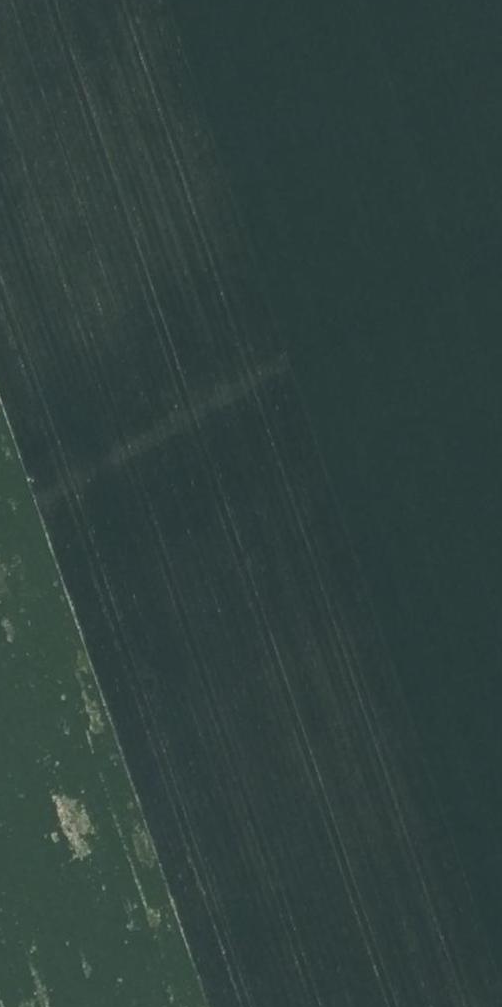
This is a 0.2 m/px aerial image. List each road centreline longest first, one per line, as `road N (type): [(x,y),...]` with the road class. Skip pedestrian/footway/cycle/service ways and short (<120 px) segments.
road 1 (track): [(0,519),(501,238)]

